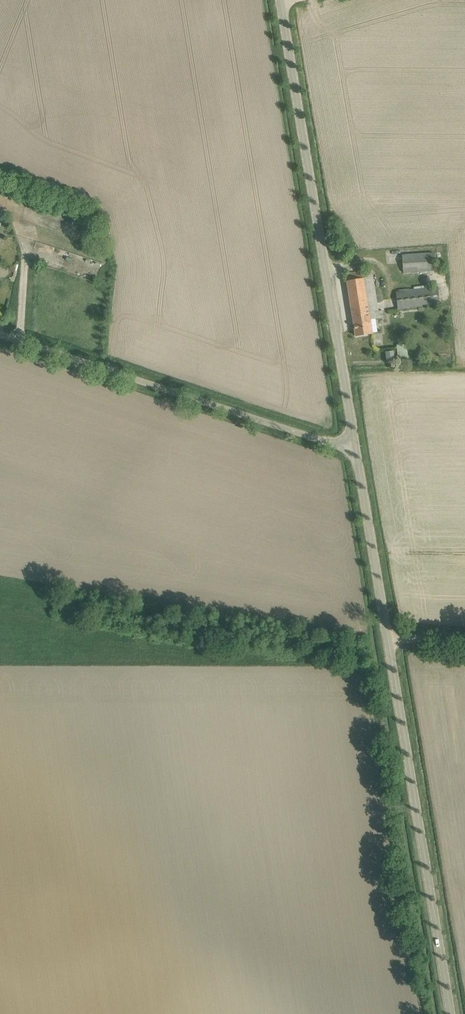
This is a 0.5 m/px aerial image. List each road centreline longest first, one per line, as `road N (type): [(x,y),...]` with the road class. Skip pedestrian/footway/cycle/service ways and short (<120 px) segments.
road 1 (tertiary): [(449,1013),(356,448)]
road 2 (tertiary): [(356,448),(283,0)]
road 3 (unclassified): [(356,448),(0,334)]

